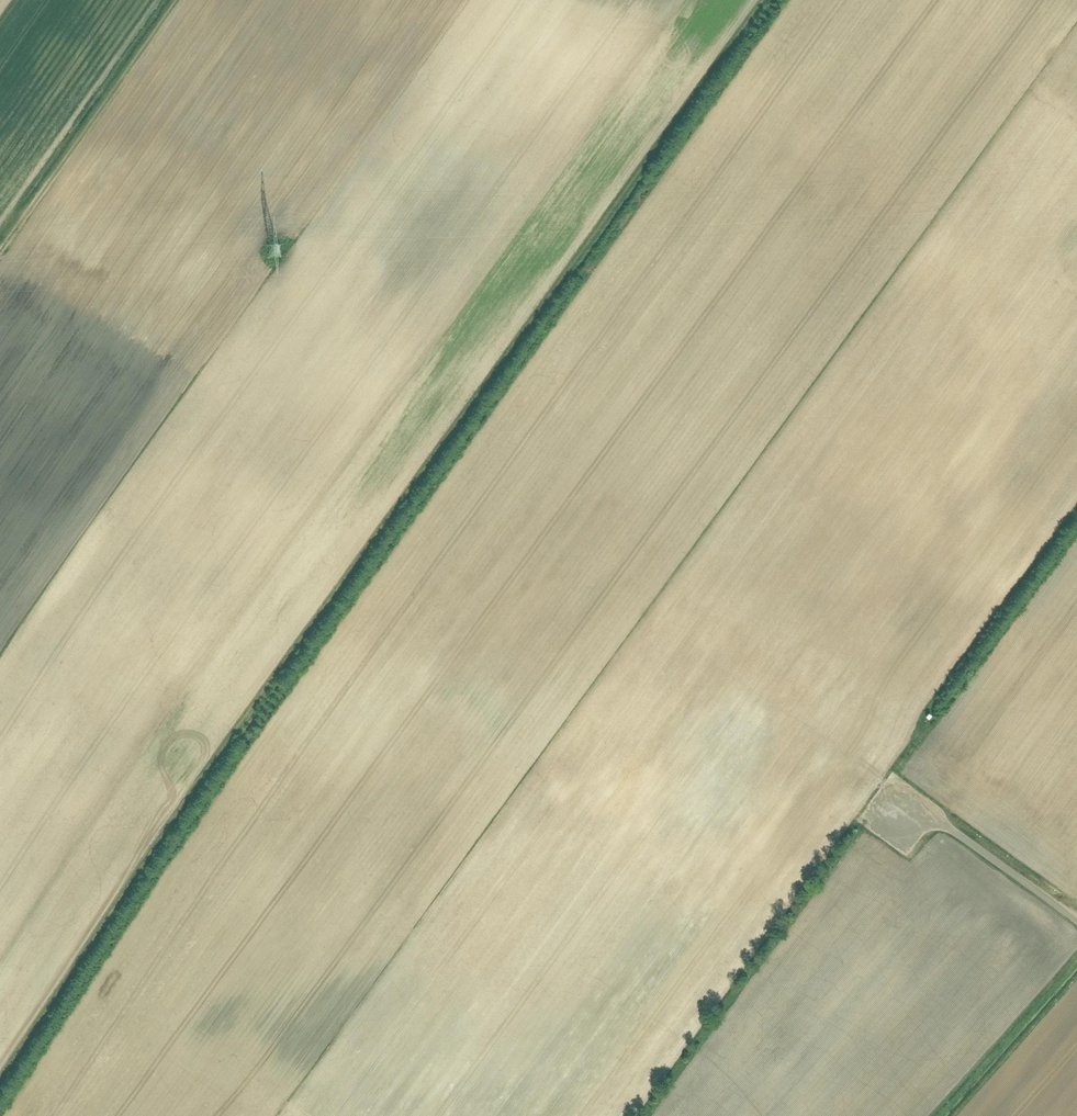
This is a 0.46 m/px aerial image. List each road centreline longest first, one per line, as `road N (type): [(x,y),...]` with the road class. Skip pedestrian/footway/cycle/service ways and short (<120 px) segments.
road 1 (track): [(0,256),(180,0)]

